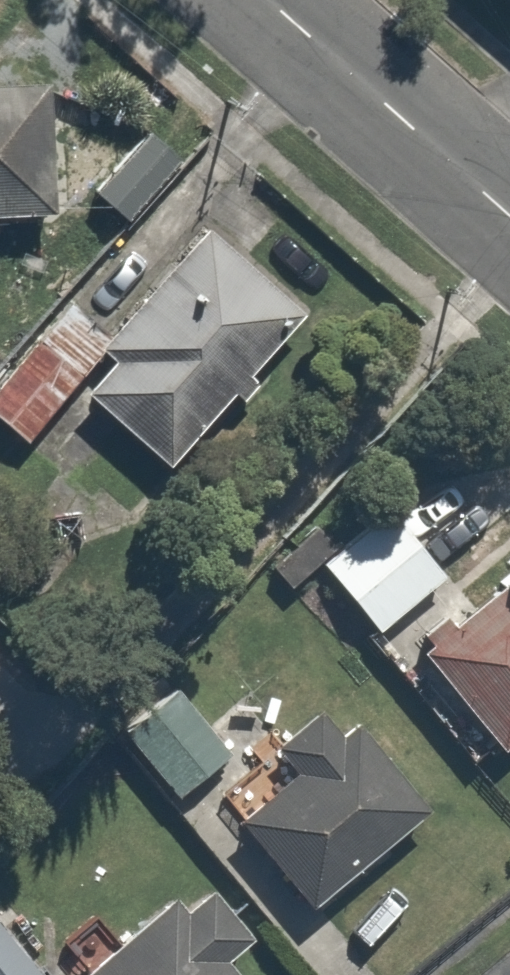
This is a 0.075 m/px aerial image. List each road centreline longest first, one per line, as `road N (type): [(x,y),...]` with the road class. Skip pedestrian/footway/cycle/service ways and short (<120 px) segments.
road 1 (residential): [(267,0),(509,217)]

